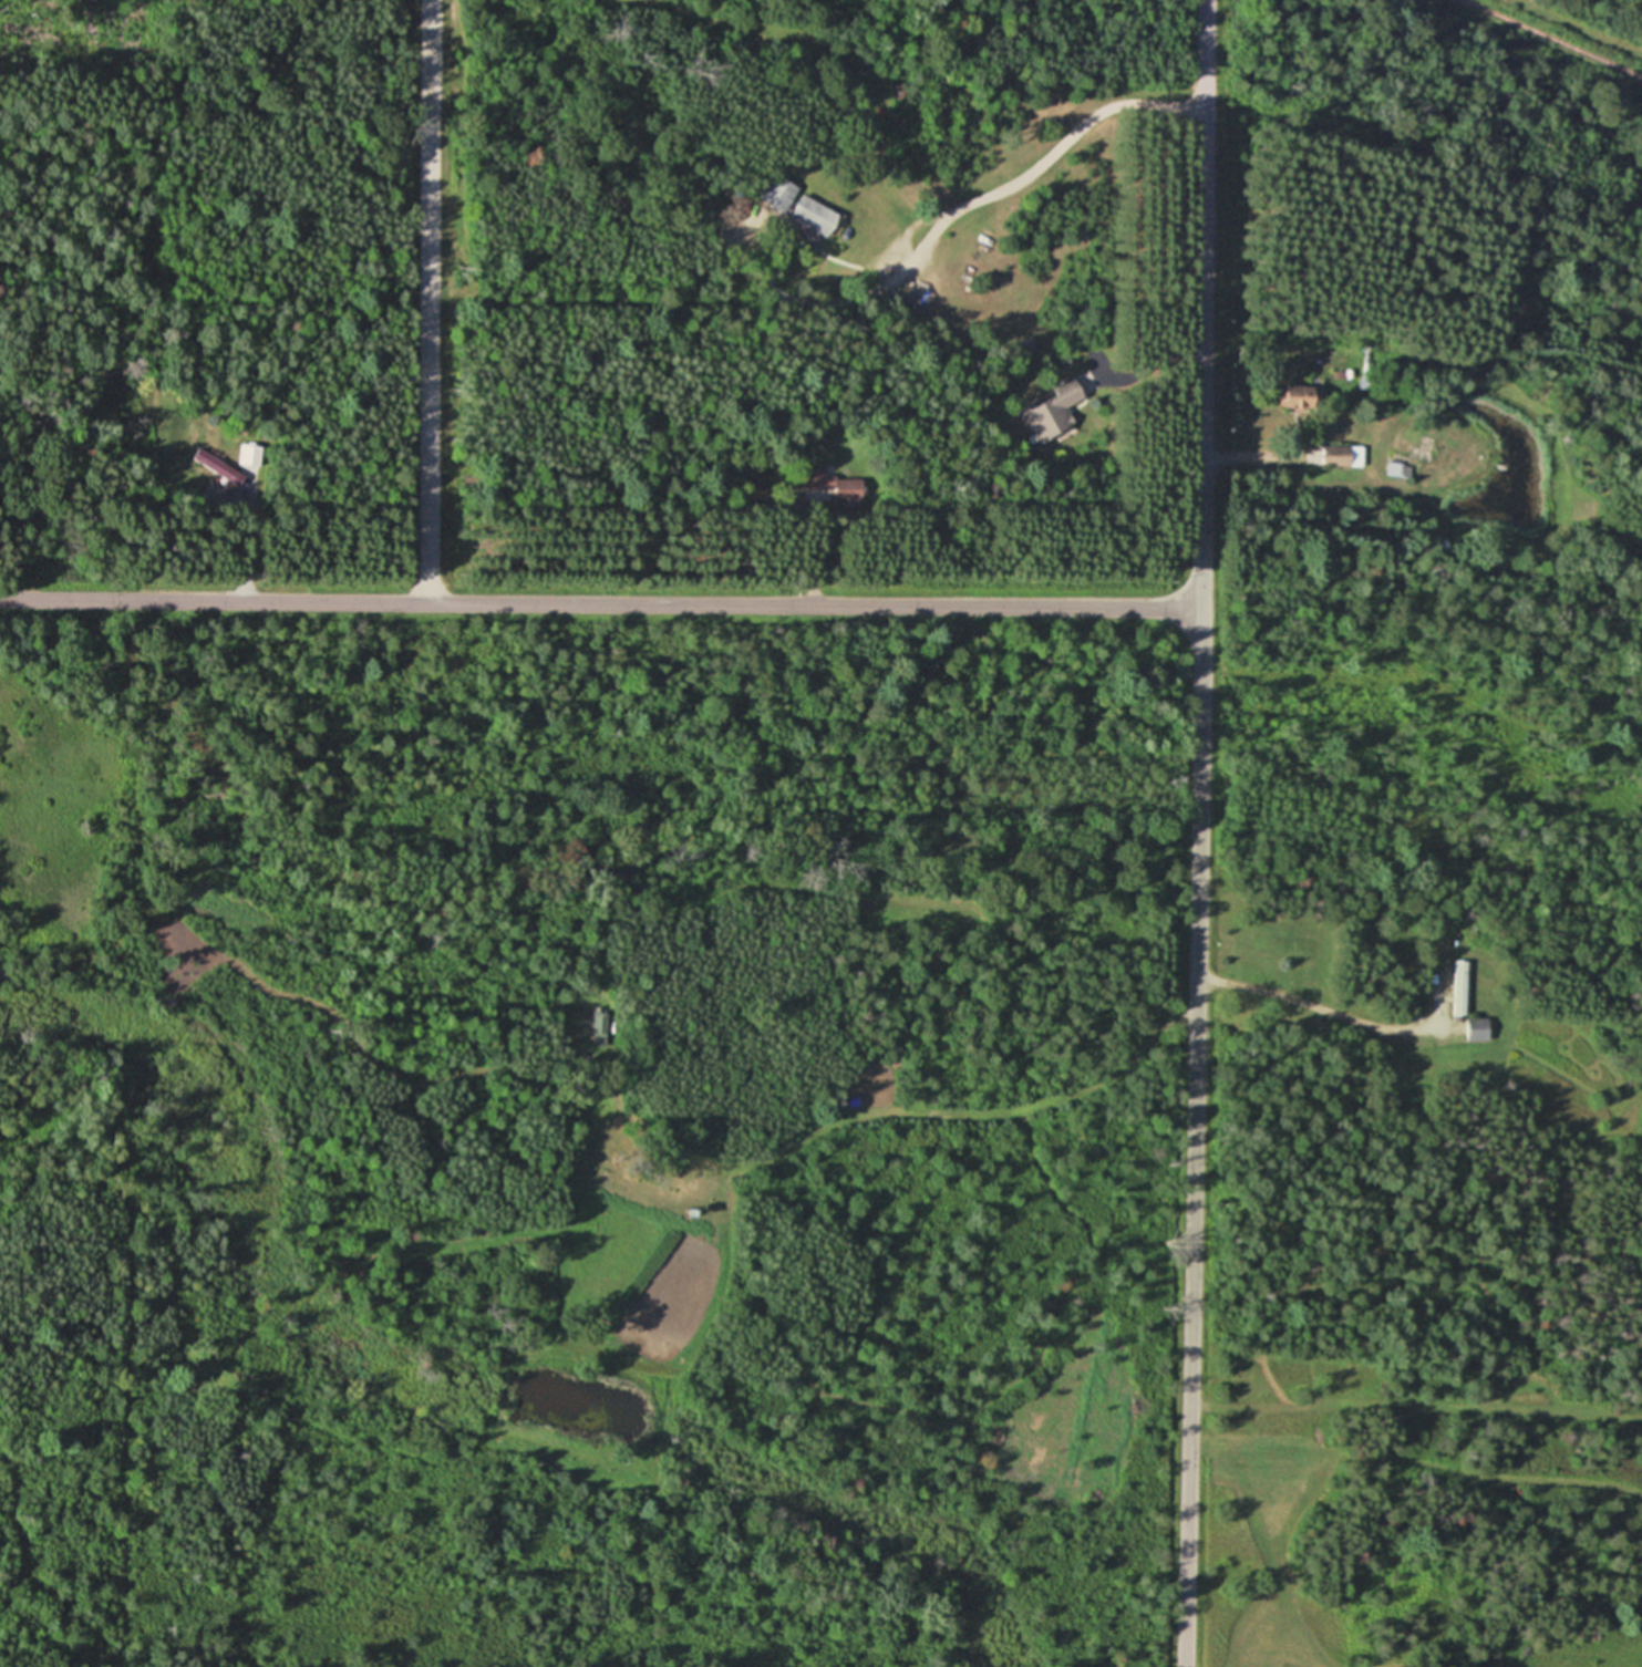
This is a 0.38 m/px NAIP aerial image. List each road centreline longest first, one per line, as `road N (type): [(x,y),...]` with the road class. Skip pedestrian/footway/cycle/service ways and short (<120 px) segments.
road 1 (residential): [(1184,1666),(1207,0)]
road 2 (residential): [(1200,607),(0,599)]

